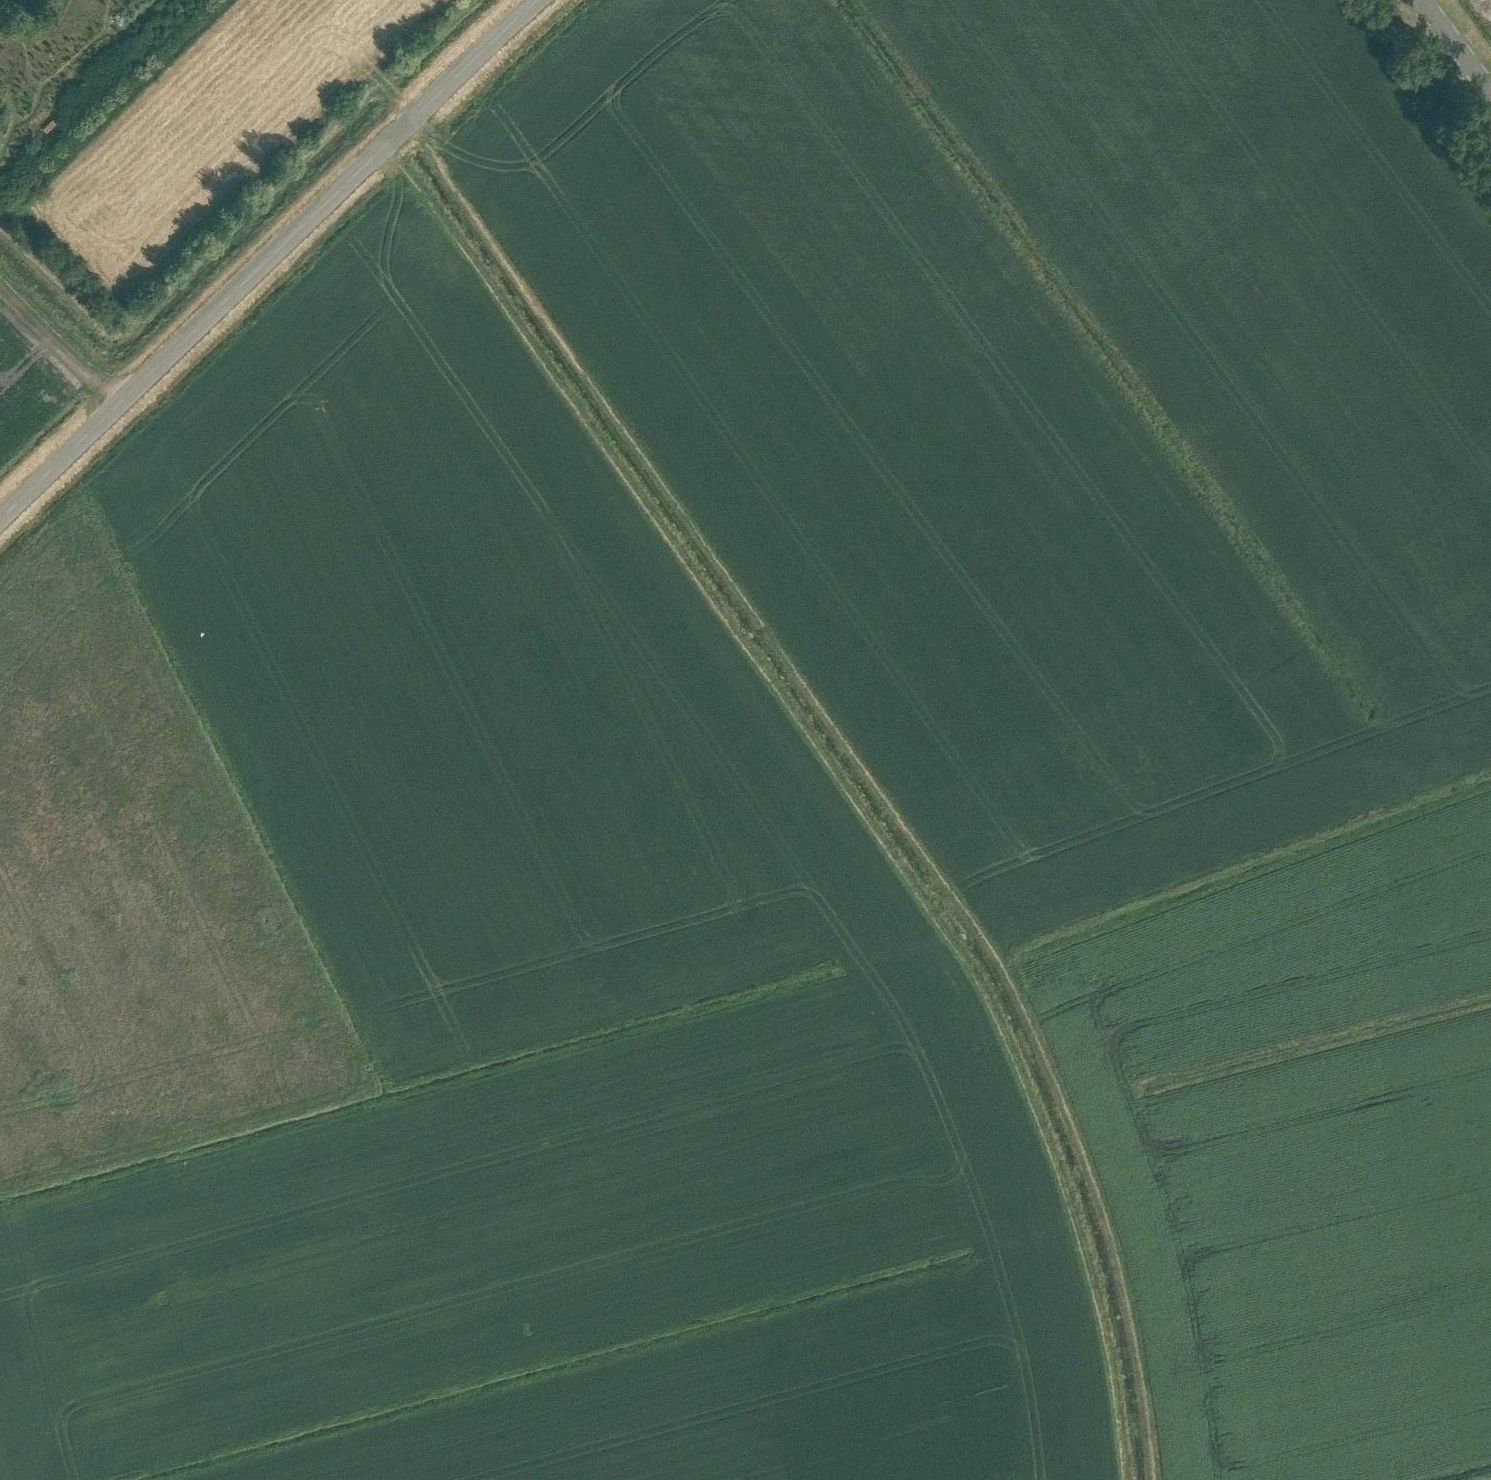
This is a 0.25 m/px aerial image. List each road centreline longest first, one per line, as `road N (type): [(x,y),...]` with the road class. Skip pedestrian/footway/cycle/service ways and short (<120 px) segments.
road 1 (tertiary): [(0,516),(542,0)]

